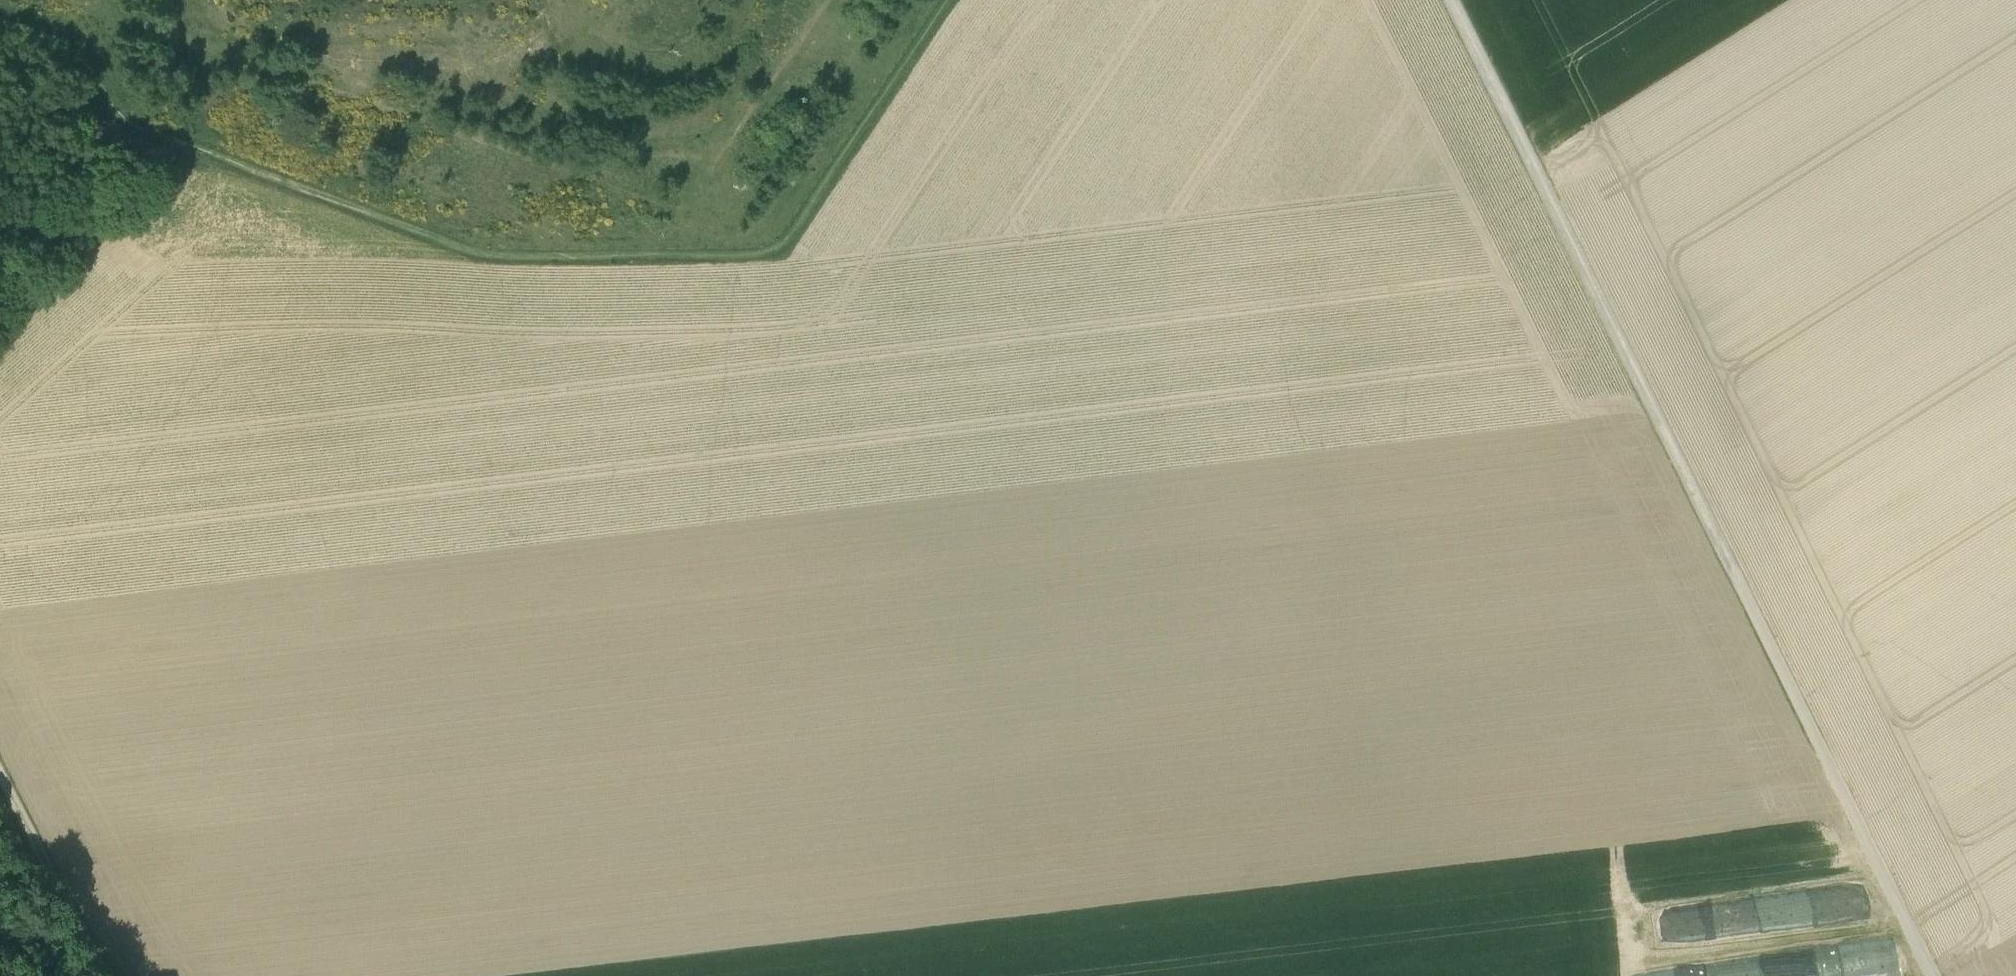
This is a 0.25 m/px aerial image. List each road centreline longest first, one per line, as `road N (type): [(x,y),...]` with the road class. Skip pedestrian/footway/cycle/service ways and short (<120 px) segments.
road 1 (track): [(1449,0),(1931,975)]
road 2 (track): [(0,774),(108,975)]

